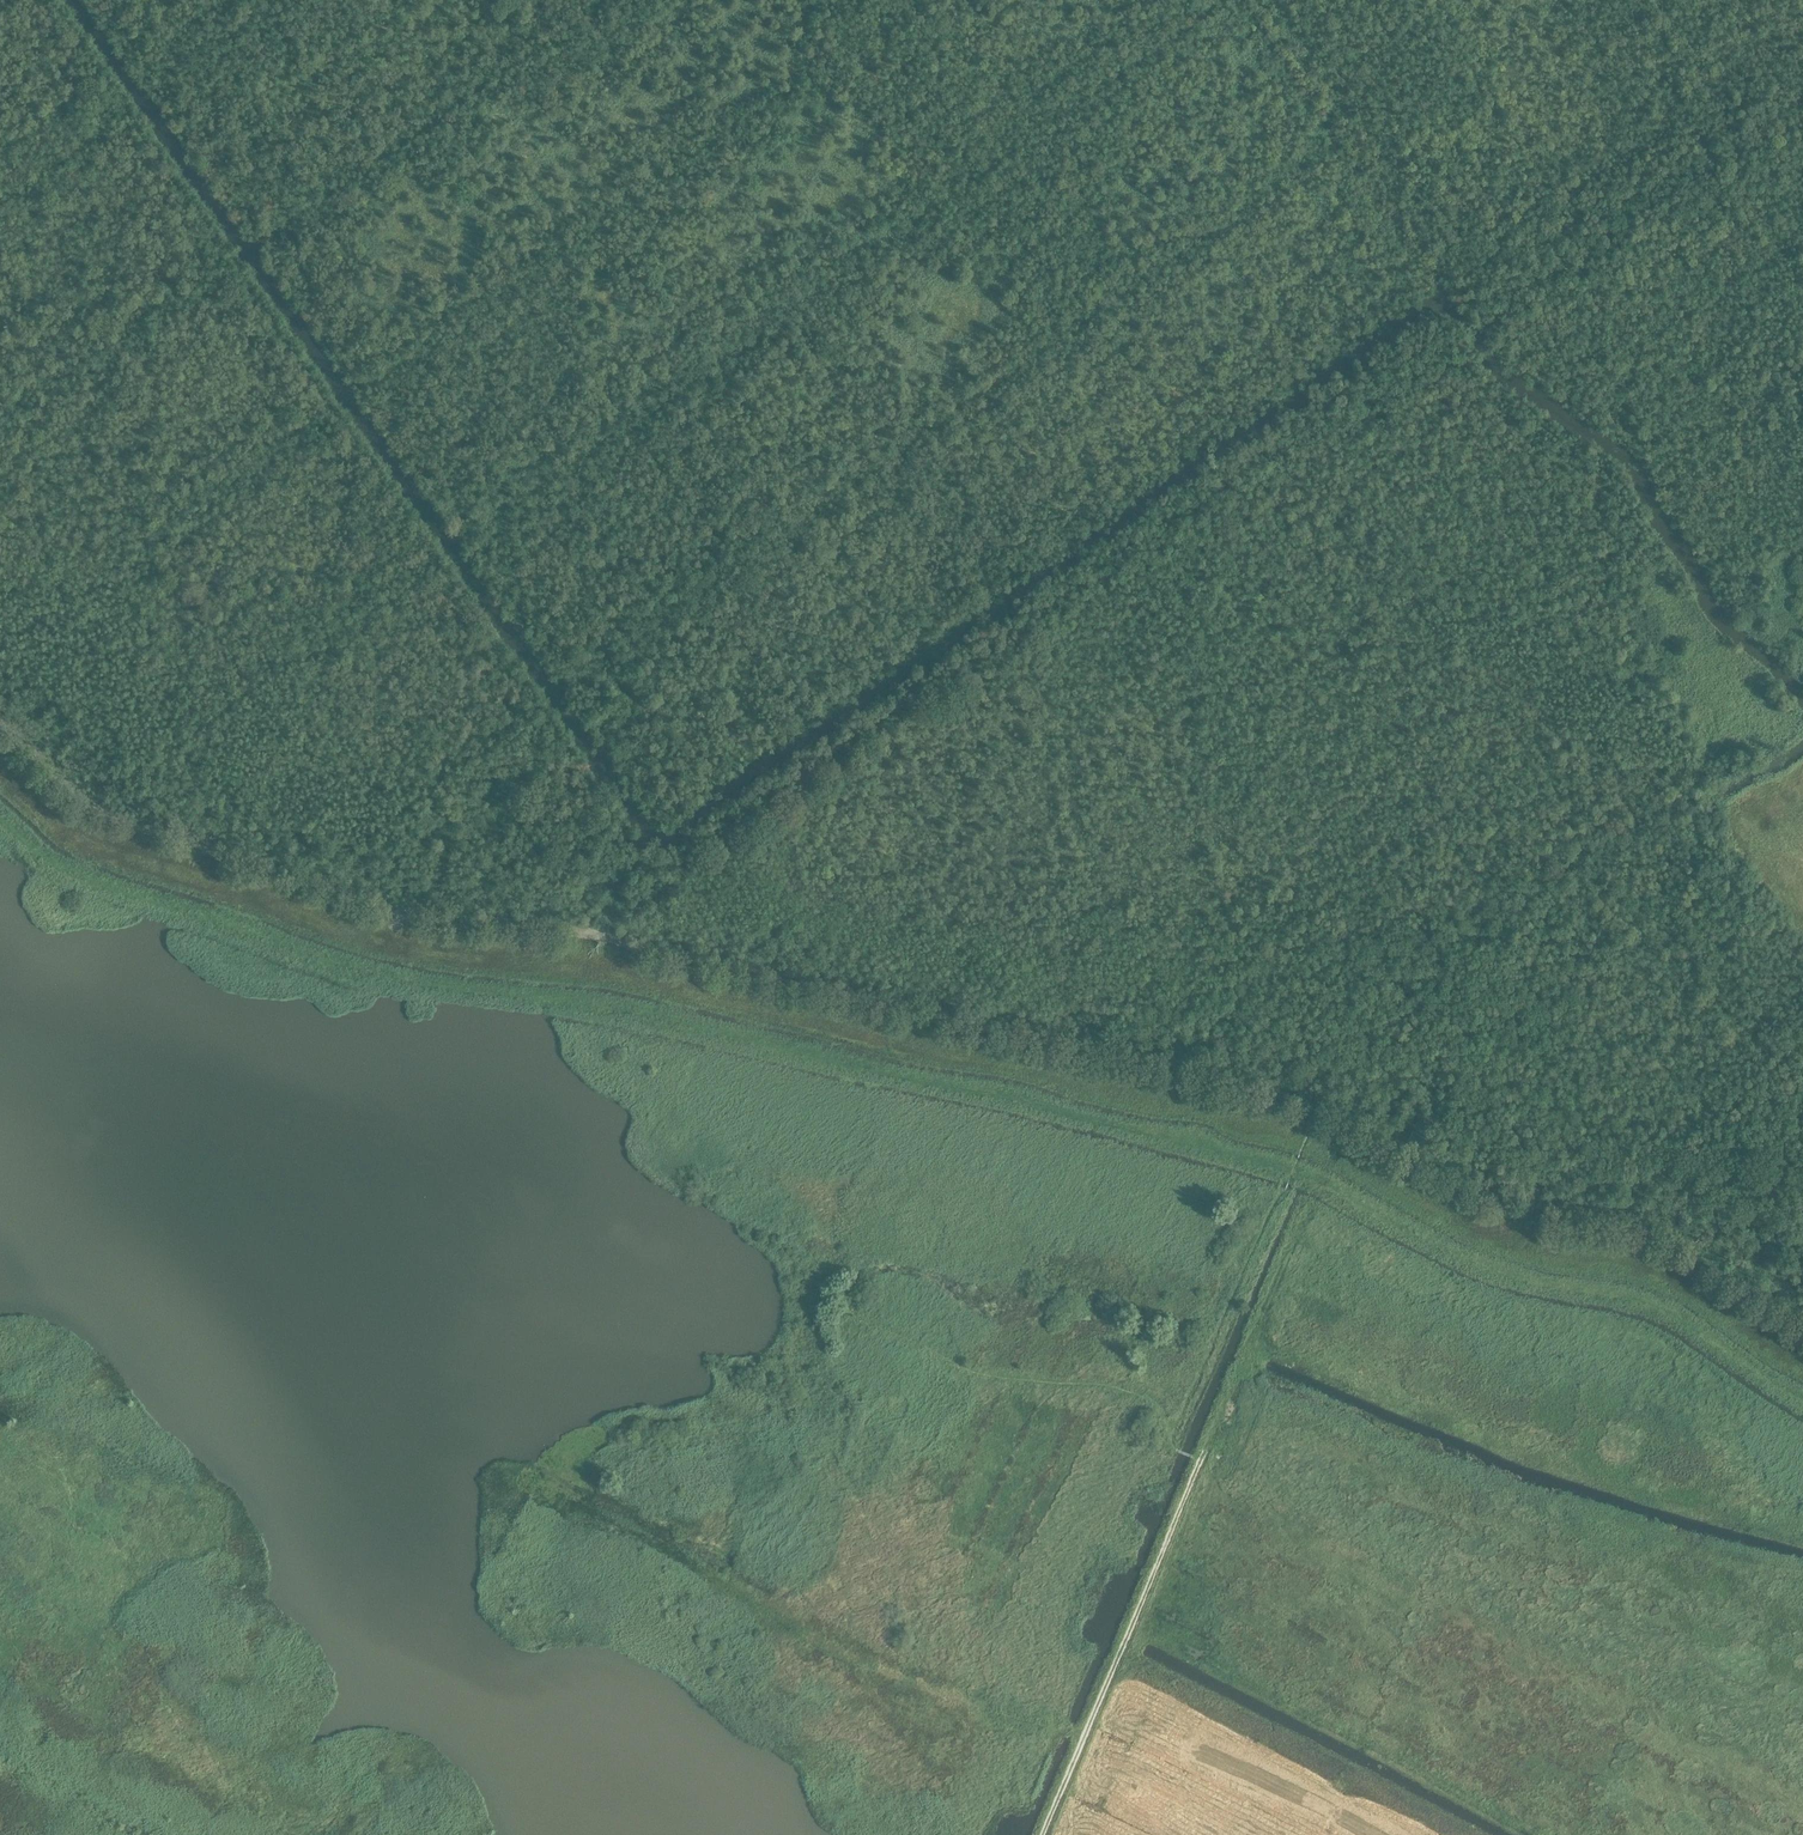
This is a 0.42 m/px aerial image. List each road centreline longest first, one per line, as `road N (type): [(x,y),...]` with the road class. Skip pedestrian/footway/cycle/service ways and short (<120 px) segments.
road 1 (track): [(1042,1834),(1195,1458)]

